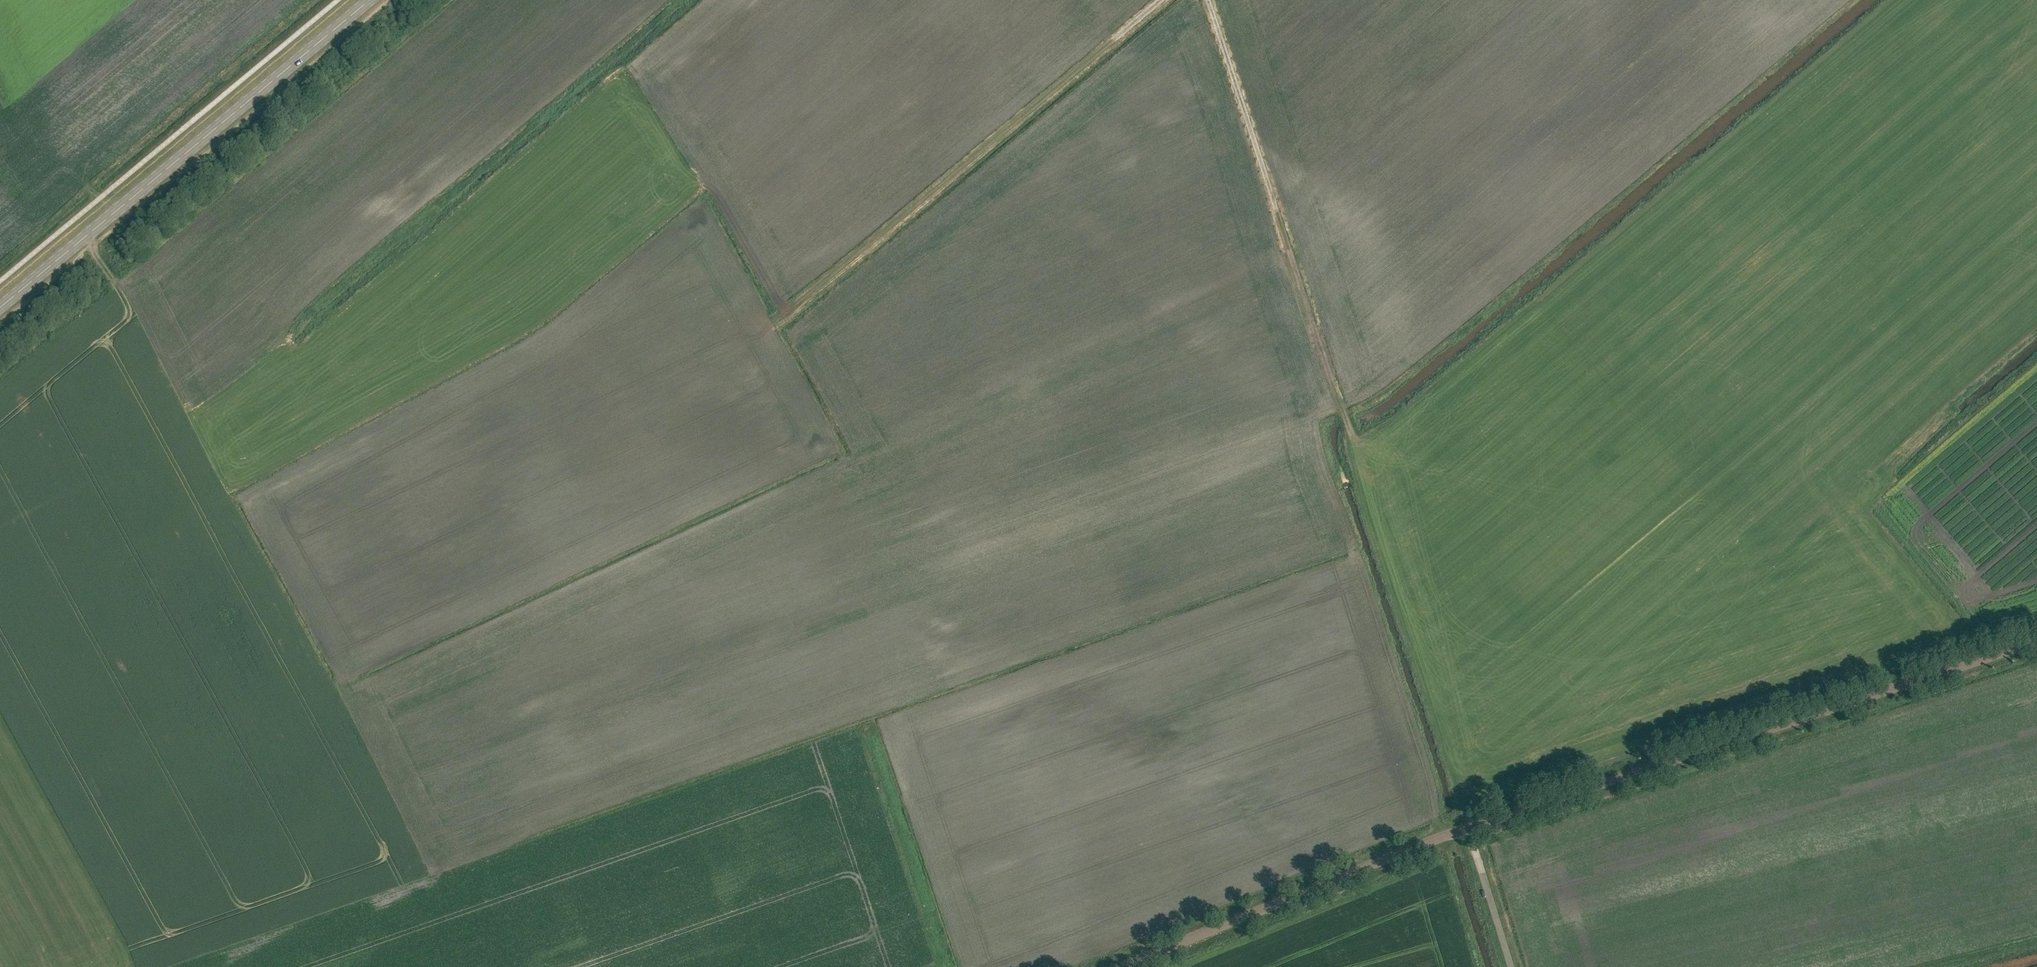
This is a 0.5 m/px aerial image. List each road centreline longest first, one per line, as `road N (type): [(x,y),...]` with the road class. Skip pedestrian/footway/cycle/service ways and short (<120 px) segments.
road 1 (unclassified): [(1468,827),(2036,641)]
road 2 (tertiary): [(0,308),(370,0)]
road 3 (unclassified): [(1116,966),(1468,827)]
road 4 (unclassified): [(1511,966),(1468,827)]

